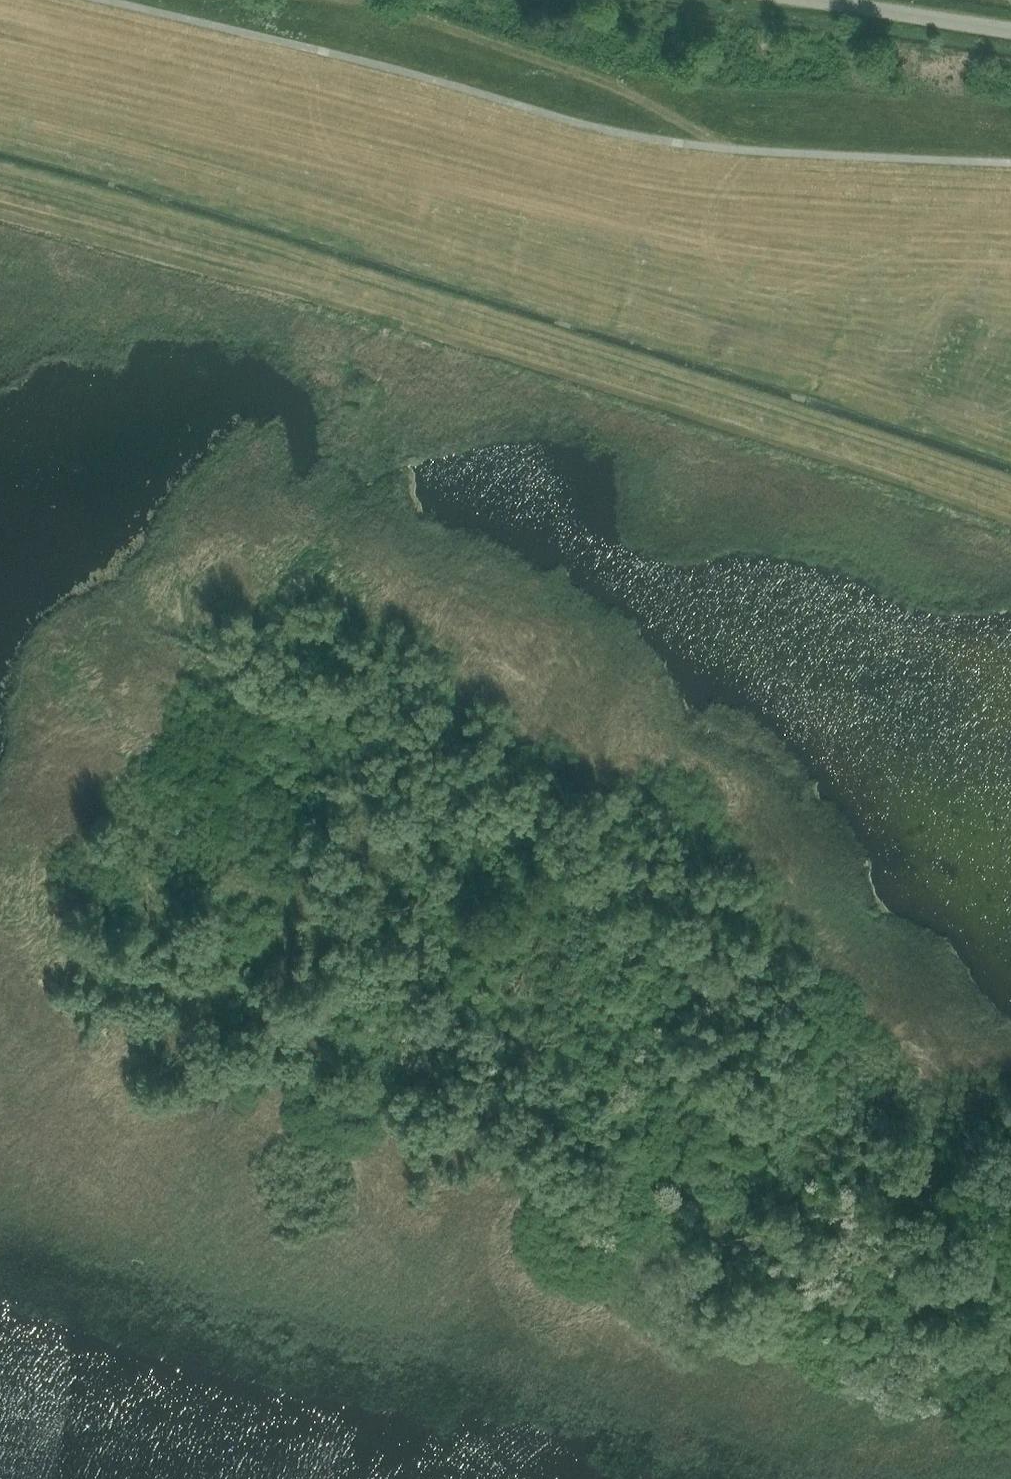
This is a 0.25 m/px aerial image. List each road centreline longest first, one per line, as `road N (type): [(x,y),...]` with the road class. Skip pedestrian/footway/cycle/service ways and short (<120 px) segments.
road 1 (track): [(368,0),(588,75),(688,122),(725,149)]
road 2 (unclassified): [(1010,33),(794,0)]

